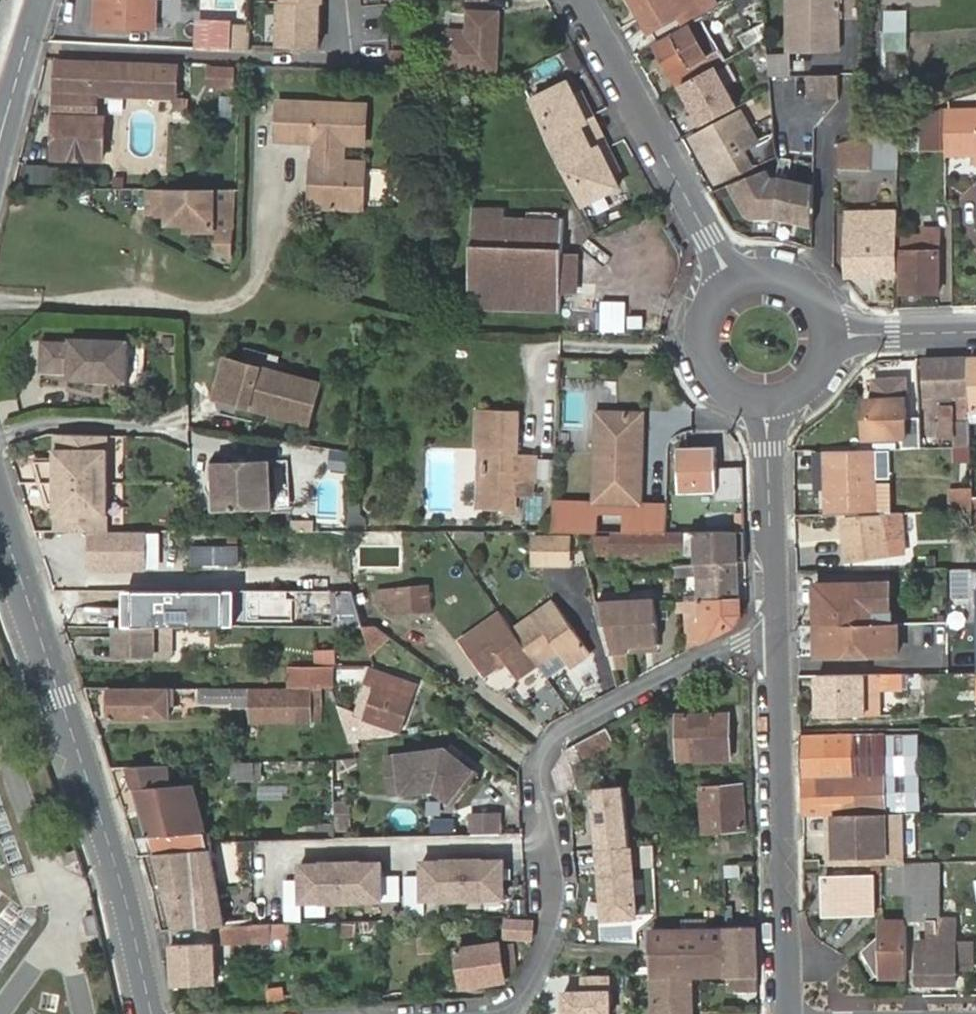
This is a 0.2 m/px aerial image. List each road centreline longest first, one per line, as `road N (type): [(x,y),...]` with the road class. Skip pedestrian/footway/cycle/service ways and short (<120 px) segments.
road 1 (residential): [(477,1013),(514,1005),(562,913),(565,866),(540,761),(546,748),(773,623)]
road 2 (tertiary): [(0,518),(107,833),(153,1013)]
road 3 (residential): [(773,623),(781,1013)]
road 4 (residential): [(576,0),(736,285)]
road 5 (residential): [(766,403),(773,623)]
road 6 (residential): [(736,285),(707,315),(703,356),(726,391),(766,403)]
road 7 (residential): [(826,334),(975,329)]
road 8 (tertiary): [(0,135),(38,0)]

